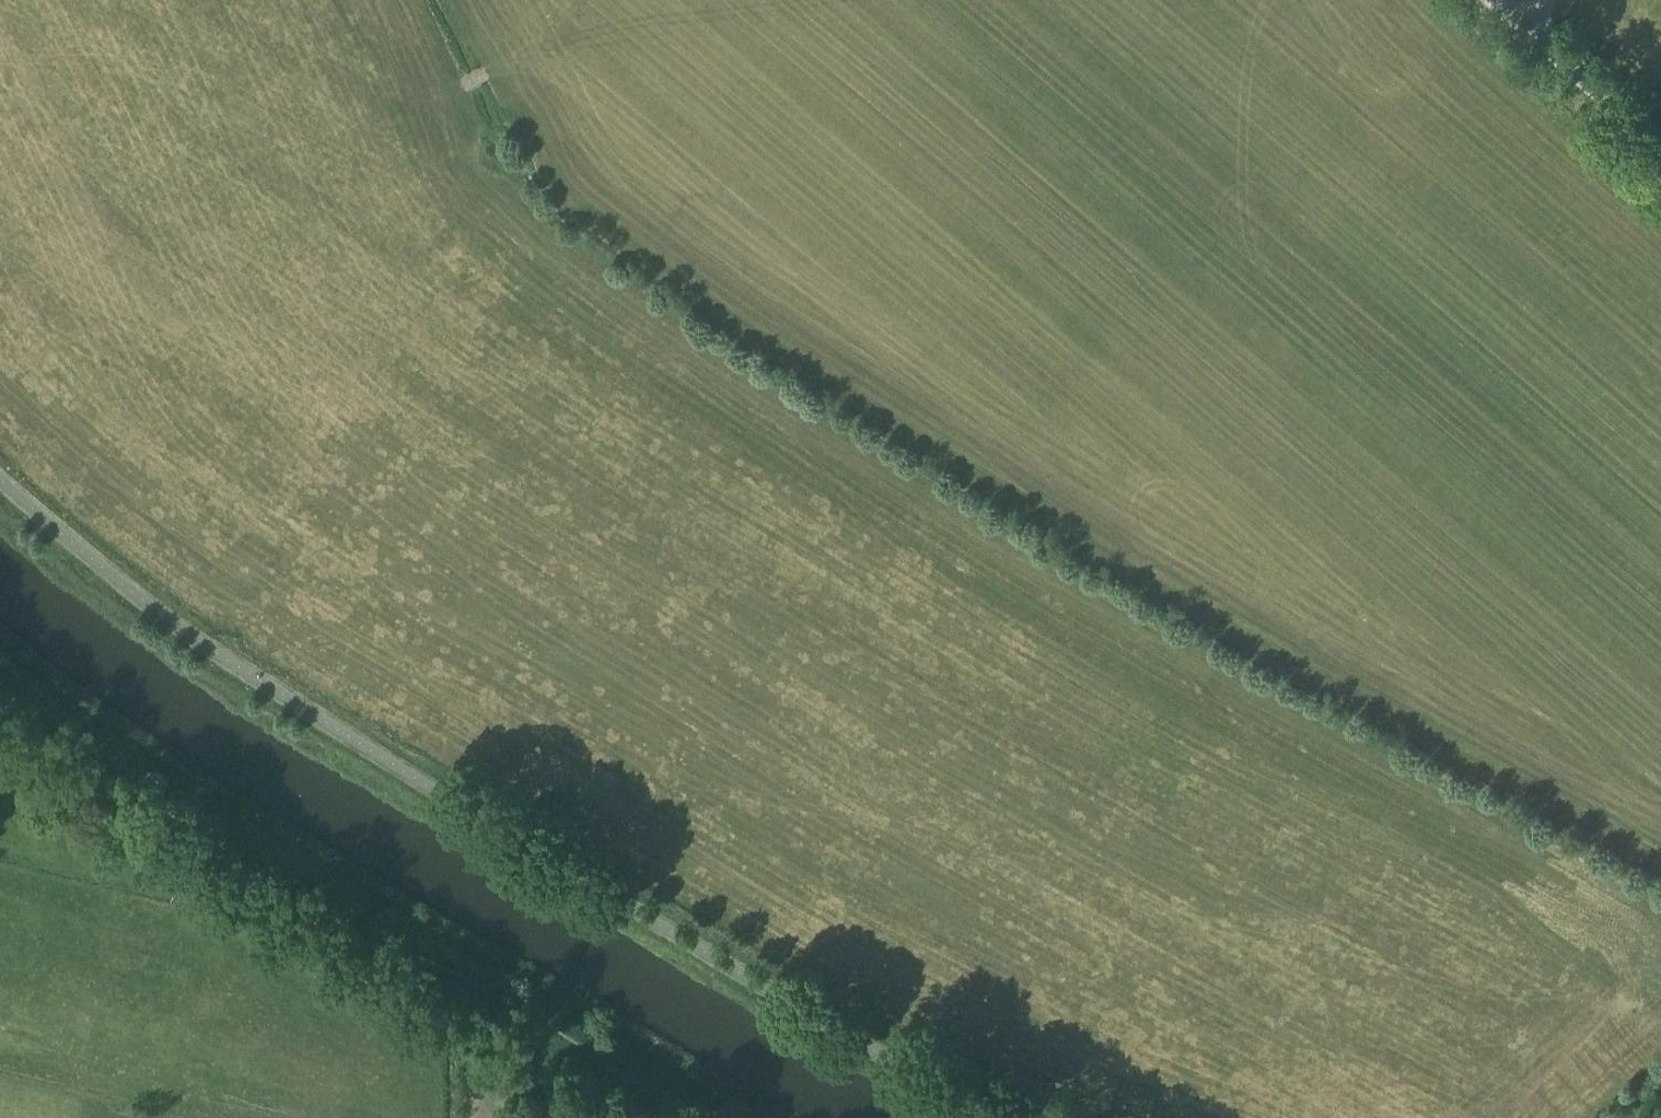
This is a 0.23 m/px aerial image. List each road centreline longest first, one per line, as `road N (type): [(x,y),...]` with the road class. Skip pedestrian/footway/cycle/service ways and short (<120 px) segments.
road 1 (tertiary): [(1660,134),(1510,0)]

